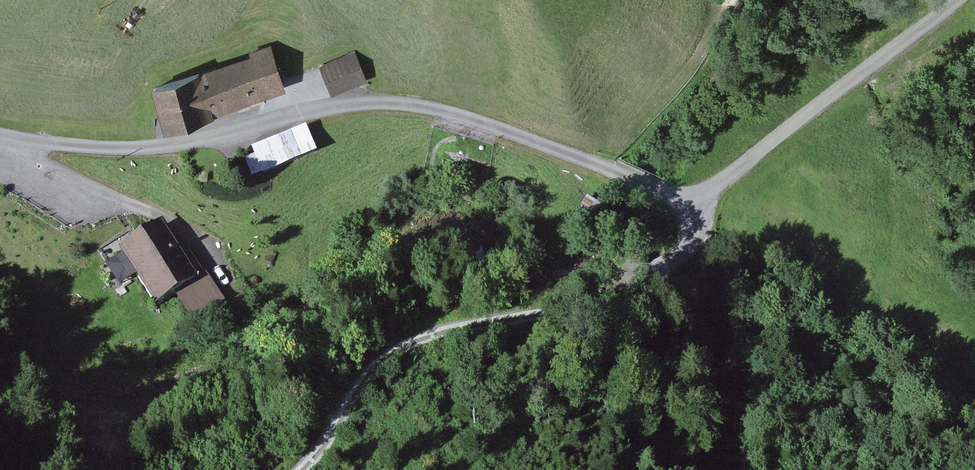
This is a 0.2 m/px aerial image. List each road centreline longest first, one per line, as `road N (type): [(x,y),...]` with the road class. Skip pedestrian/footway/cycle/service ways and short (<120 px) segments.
road 1 (track): [(0,134),(111,149),(188,142),(354,103),(432,108),(689,199)]
road 2 (track): [(689,199),(676,256),(643,281),(576,304),(437,328),(387,358),(300,469)]
road 3 (track): [(689,199),(957,0)]

